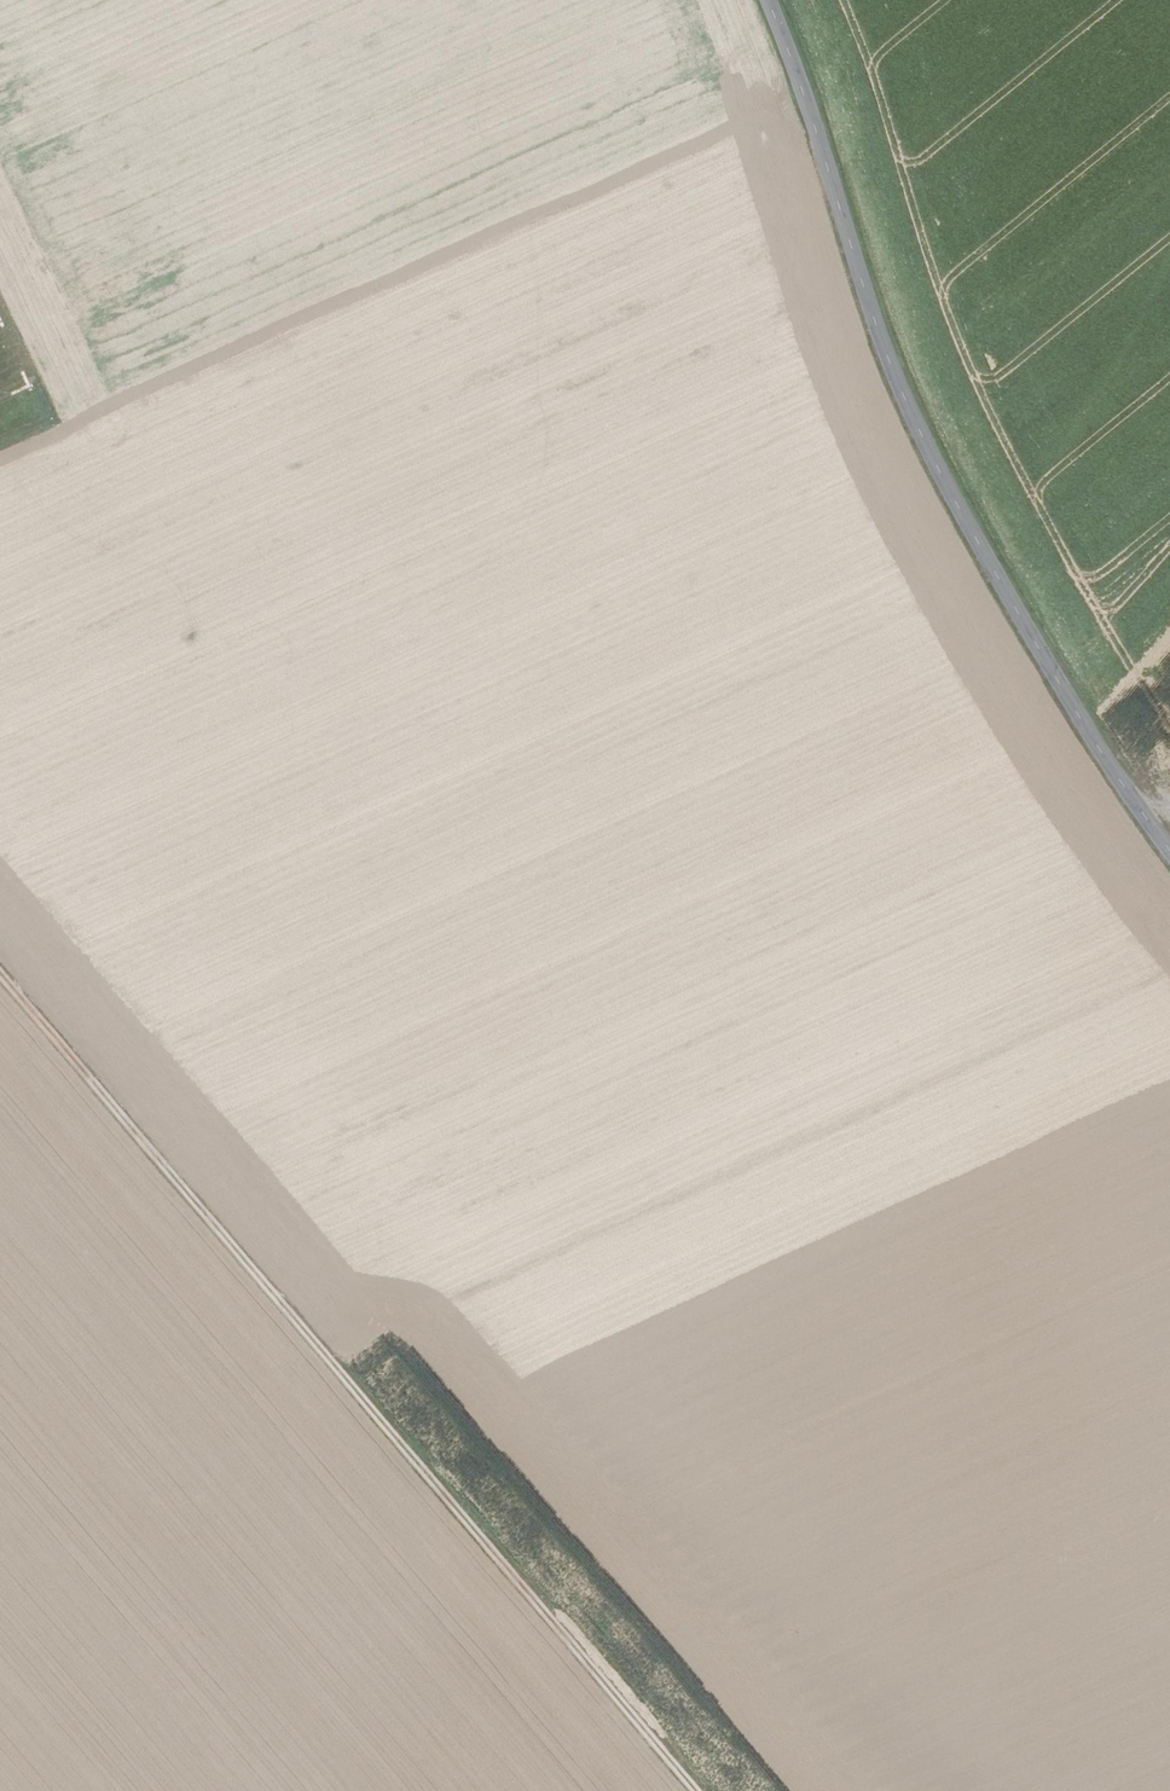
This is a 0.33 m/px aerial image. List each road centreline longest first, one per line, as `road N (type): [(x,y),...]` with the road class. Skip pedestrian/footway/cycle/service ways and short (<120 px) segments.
road 1 (track): [(0,972),(700,1790)]
road 2 (tertiary): [(1169,851),(1038,647),(920,432),(768,0)]

